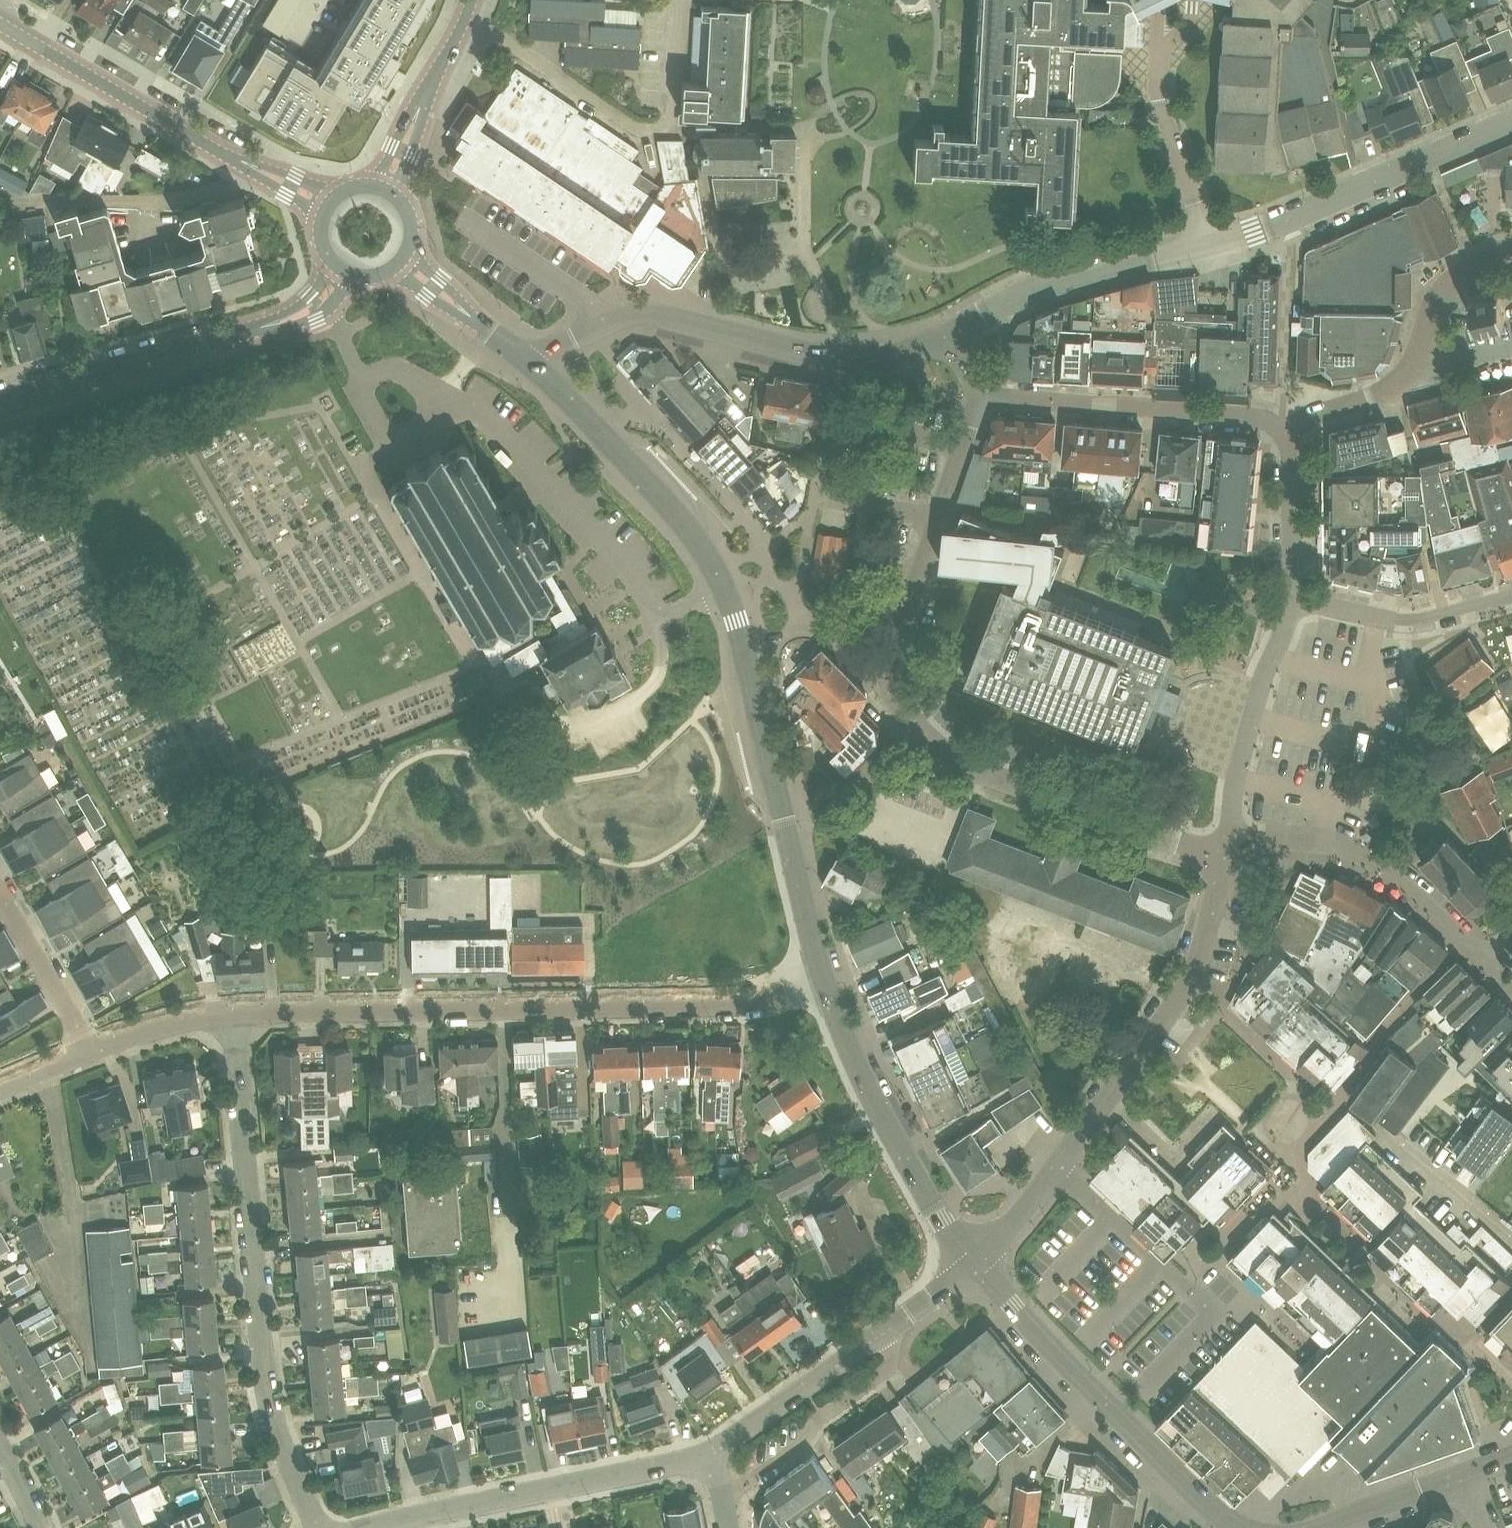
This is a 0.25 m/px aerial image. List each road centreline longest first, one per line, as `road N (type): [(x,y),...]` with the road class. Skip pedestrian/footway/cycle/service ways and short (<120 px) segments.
road 1 (tertiary): [(824,980),(759,744),(745,650),(720,585),(670,507),(534,366)]
road 2 (residential): [(1135,826),(940,751),(889,686),(888,657),(983,391)]
road 3 (residential): [(231,1011),(738,1003),(824,980)]
road 4 (residential): [(317,1527),(277,1432),(264,1361),(231,1011)]
road 5 (residential): [(534,366),(620,315),(836,357),(885,355),(950,335)]
road 6 (tertiary): [(1241,1527),(1213,1510),(1058,1356),(979,1264)]
road 7 (residential): [(372,1527),(713,1451)]
road 8 (residential): [(1074,1141),(1189,978),(1227,843)]
road 9 (tertiary): [(979,1264),(891,1133),(824,980)]
road 10 (residential): [(1211,245),(1511,121)]
road 11 (residential): [(1289,425),(983,391)]
road 12 (residential): [(1289,425),(1392,387),(1451,283),(1478,261),(1511,250)]
road 13 (residential): [(1485,955),(1428,897),(1360,856),(1299,841),(1227,843)]
road 14 (tertiary): [(253,167),(0,24)]
road 15 (tertiary): [(0,402),(266,324)]
road 16 (residential): [(950,335),(1031,295),(1211,245)]
road 17 (residential): [(723,1500),(799,1443),(818,1418),(889,1371),(894,1329)]
road 18 (residential): [(1227,843),(1272,655),(1295,602)]
road 19 (residential): [(1511,594),(1405,619),(1295,602)]
road 20 (residential): [(713,1451),(894,1329)]
road 21 (residential): [(1321,1527),(1511,1459)]
road 22 (residential): [(1211,245),(1163,104),(1160,61)]
road 23 (residential): [(90,1049),(0,893)]
road 24 (residential): [(1295,602),(1289,425)]
road 25 (residential): [(979,1264),(1074,1141)]
road 26 (residential): [(90,1049),(231,1011)]
road 27 (tertiary): [(384,272),(490,333)]
road 28 (tertiary): [(490,333),(408,245)]

